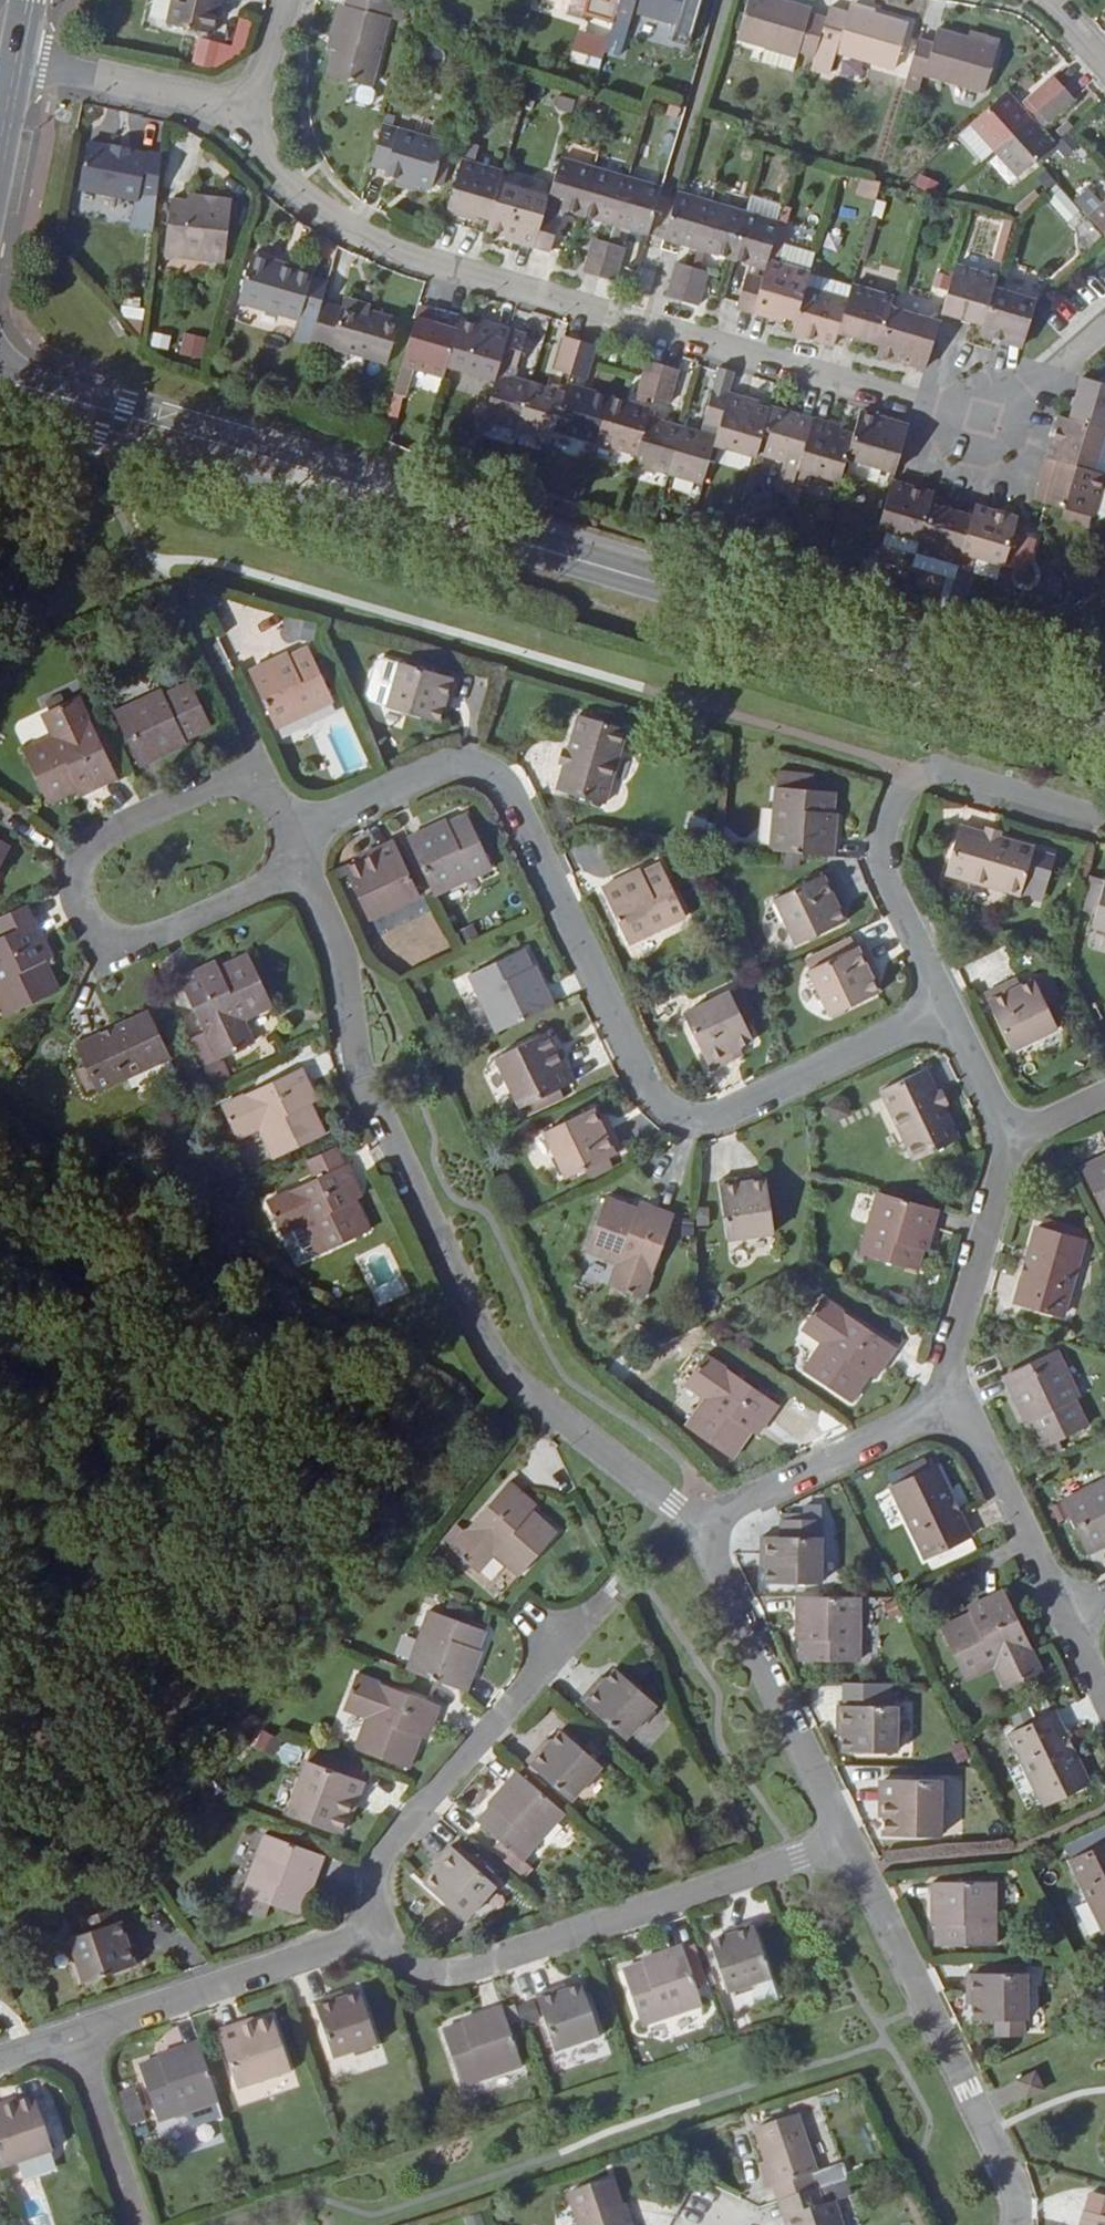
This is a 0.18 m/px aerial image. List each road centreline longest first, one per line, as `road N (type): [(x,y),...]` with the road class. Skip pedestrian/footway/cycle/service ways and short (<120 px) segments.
road 1 (secondary): [(0,381),(1104,710)]
road 2 (residential): [(1104,327),(984,423),(415,257),(318,208),(249,133)]
road 3 (residential): [(945,1010),(723,1115),(686,1121),(649,1093),(495,778),(478,767),(441,768),(286,838)]
road 4 (residential): [(295,870),(340,962),(359,1085),(501,1371),(705,1533)]
road 5 (residential): [(295,870),(130,947),(95,939),(81,916),(74,884),(84,849),(257,769)]
road 6 (residential): [(392,1932),(403,1960),(449,1973),(849,1842)]
road 7 (residential): [(1104,818),(940,767),(905,786),(888,818),(885,860),(945,1010)]
road 8 (residential): [(849,1842),(1017,2194),(1017,2224)]
road 9 (residential): [(604,1601),(395,1838),(375,1888),(392,1932)]
road 10 (residential): [(705,1533),(849,1842)]
road 11 (residential): [(75,2035),(392,1932)]
road 12 (residential): [(950,1376),(929,1416),(731,1510),(705,1533)]
road 13 (residential): [(950,1376),(1067,1617)]
road 14 (residential): [(249,133),(208,103),(16,59)]
road 15 (residential): [(1013,1141),(950,1376)]
road 16 (residential): [(139,2224),(75,2035)]
road 17 (residential): [(945,1010),(1013,1141)]
road 18 (residential): [(287,0),(249,133)]

